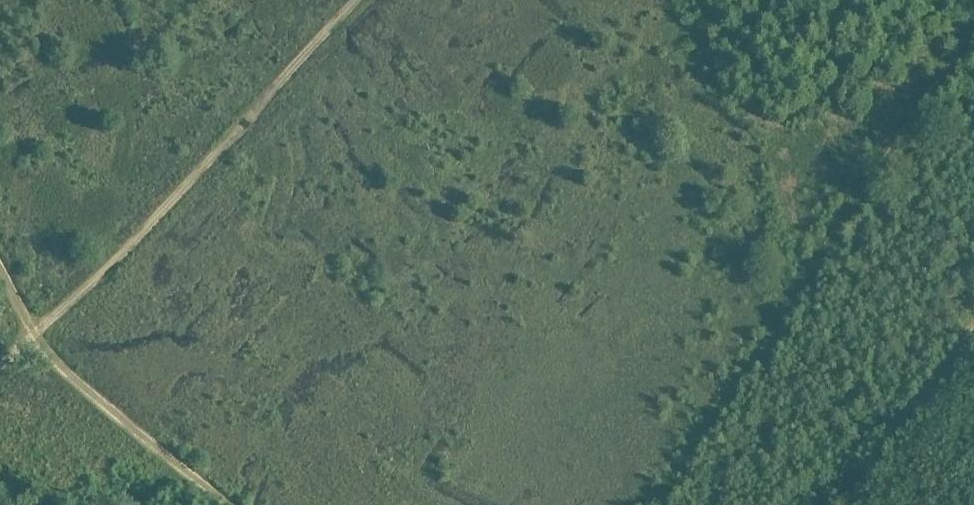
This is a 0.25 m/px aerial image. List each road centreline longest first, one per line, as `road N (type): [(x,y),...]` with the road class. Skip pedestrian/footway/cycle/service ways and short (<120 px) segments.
road 1 (track): [(360,0),(0,373)]
road 2 (track): [(228,504),(32,342),(0,275)]

